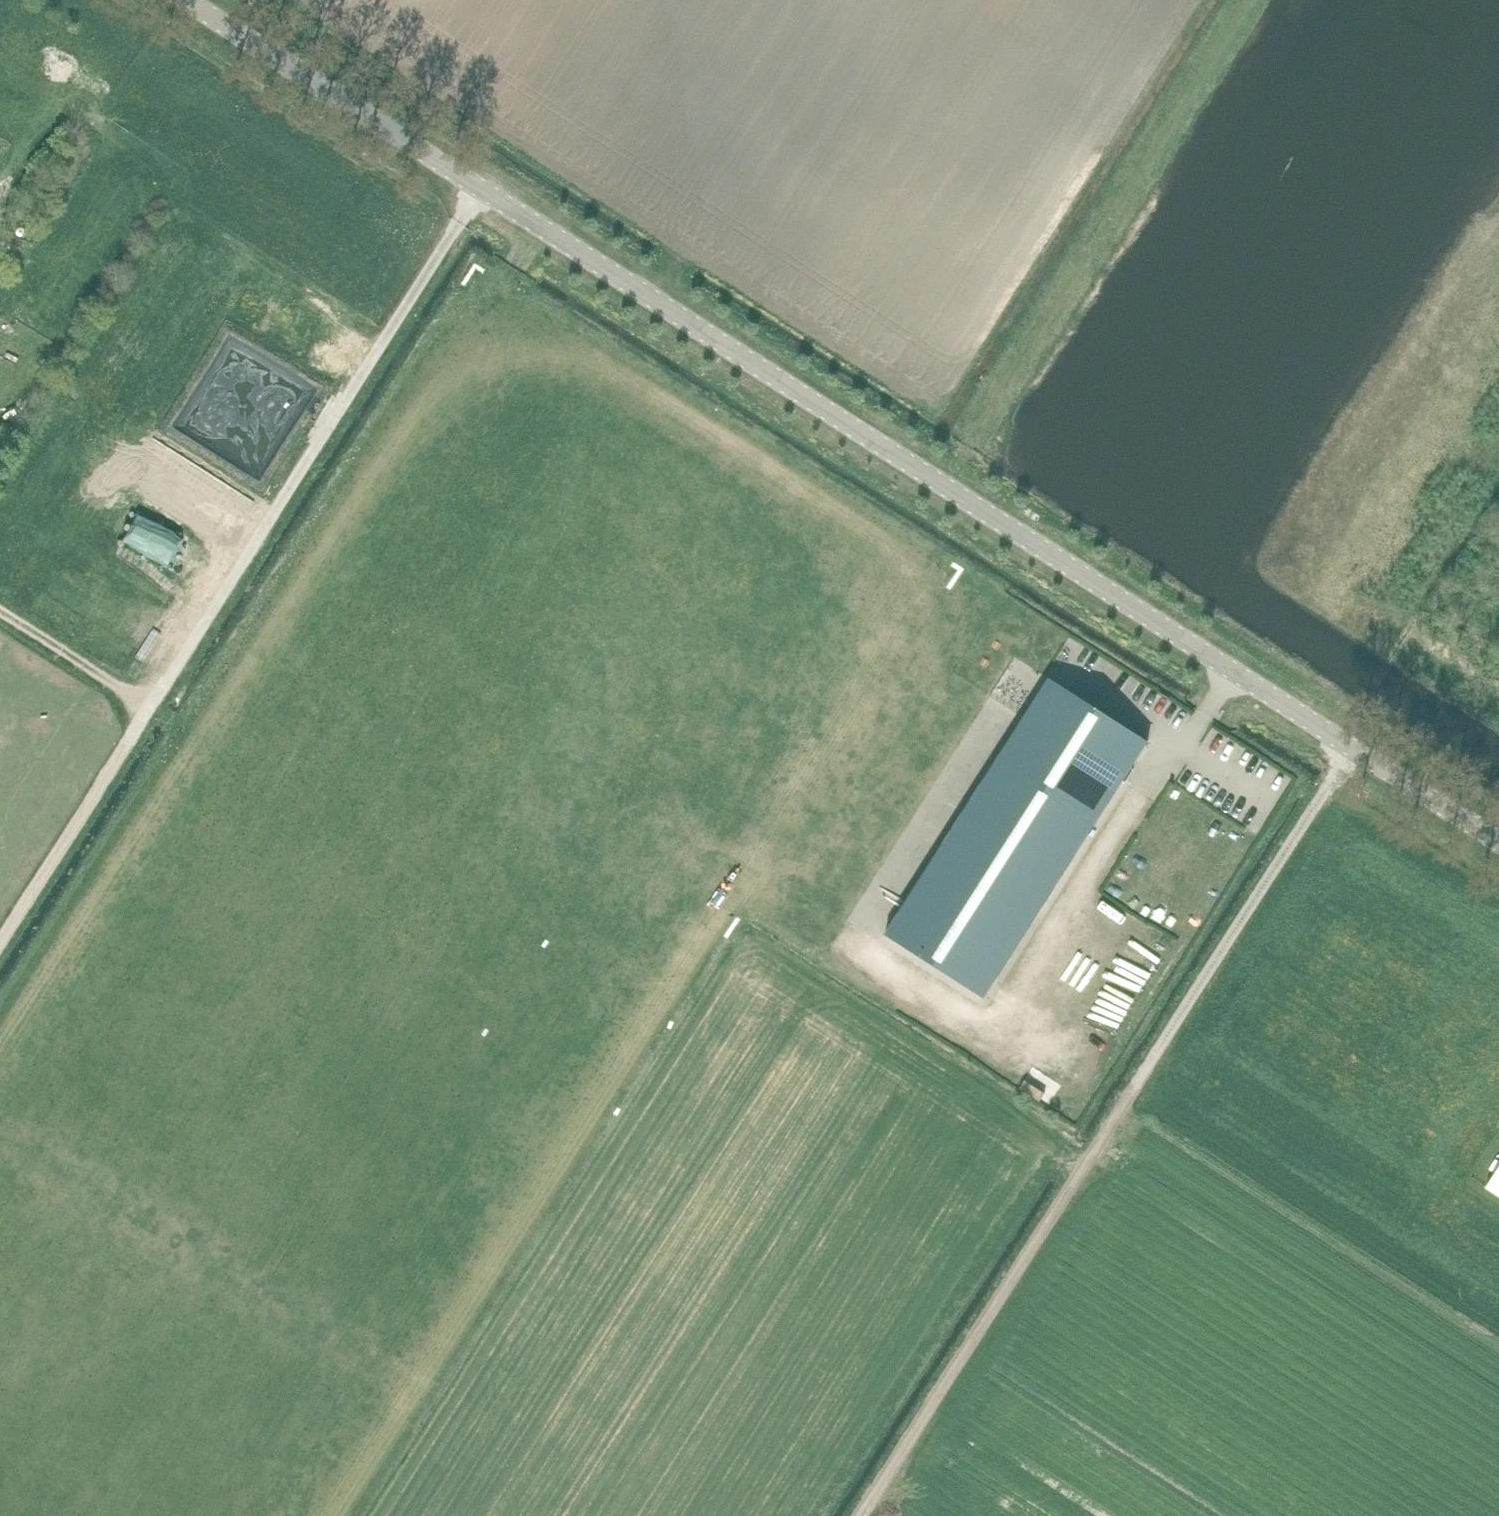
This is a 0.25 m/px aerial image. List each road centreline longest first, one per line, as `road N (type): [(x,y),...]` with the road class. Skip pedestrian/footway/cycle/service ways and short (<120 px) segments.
road 1 (unclassified): [(1353,747),(180,0)]
road 2 (unclassified): [(864,1515),(1353,747)]
road 3 (unclassified): [(1498,840),(1353,747)]

